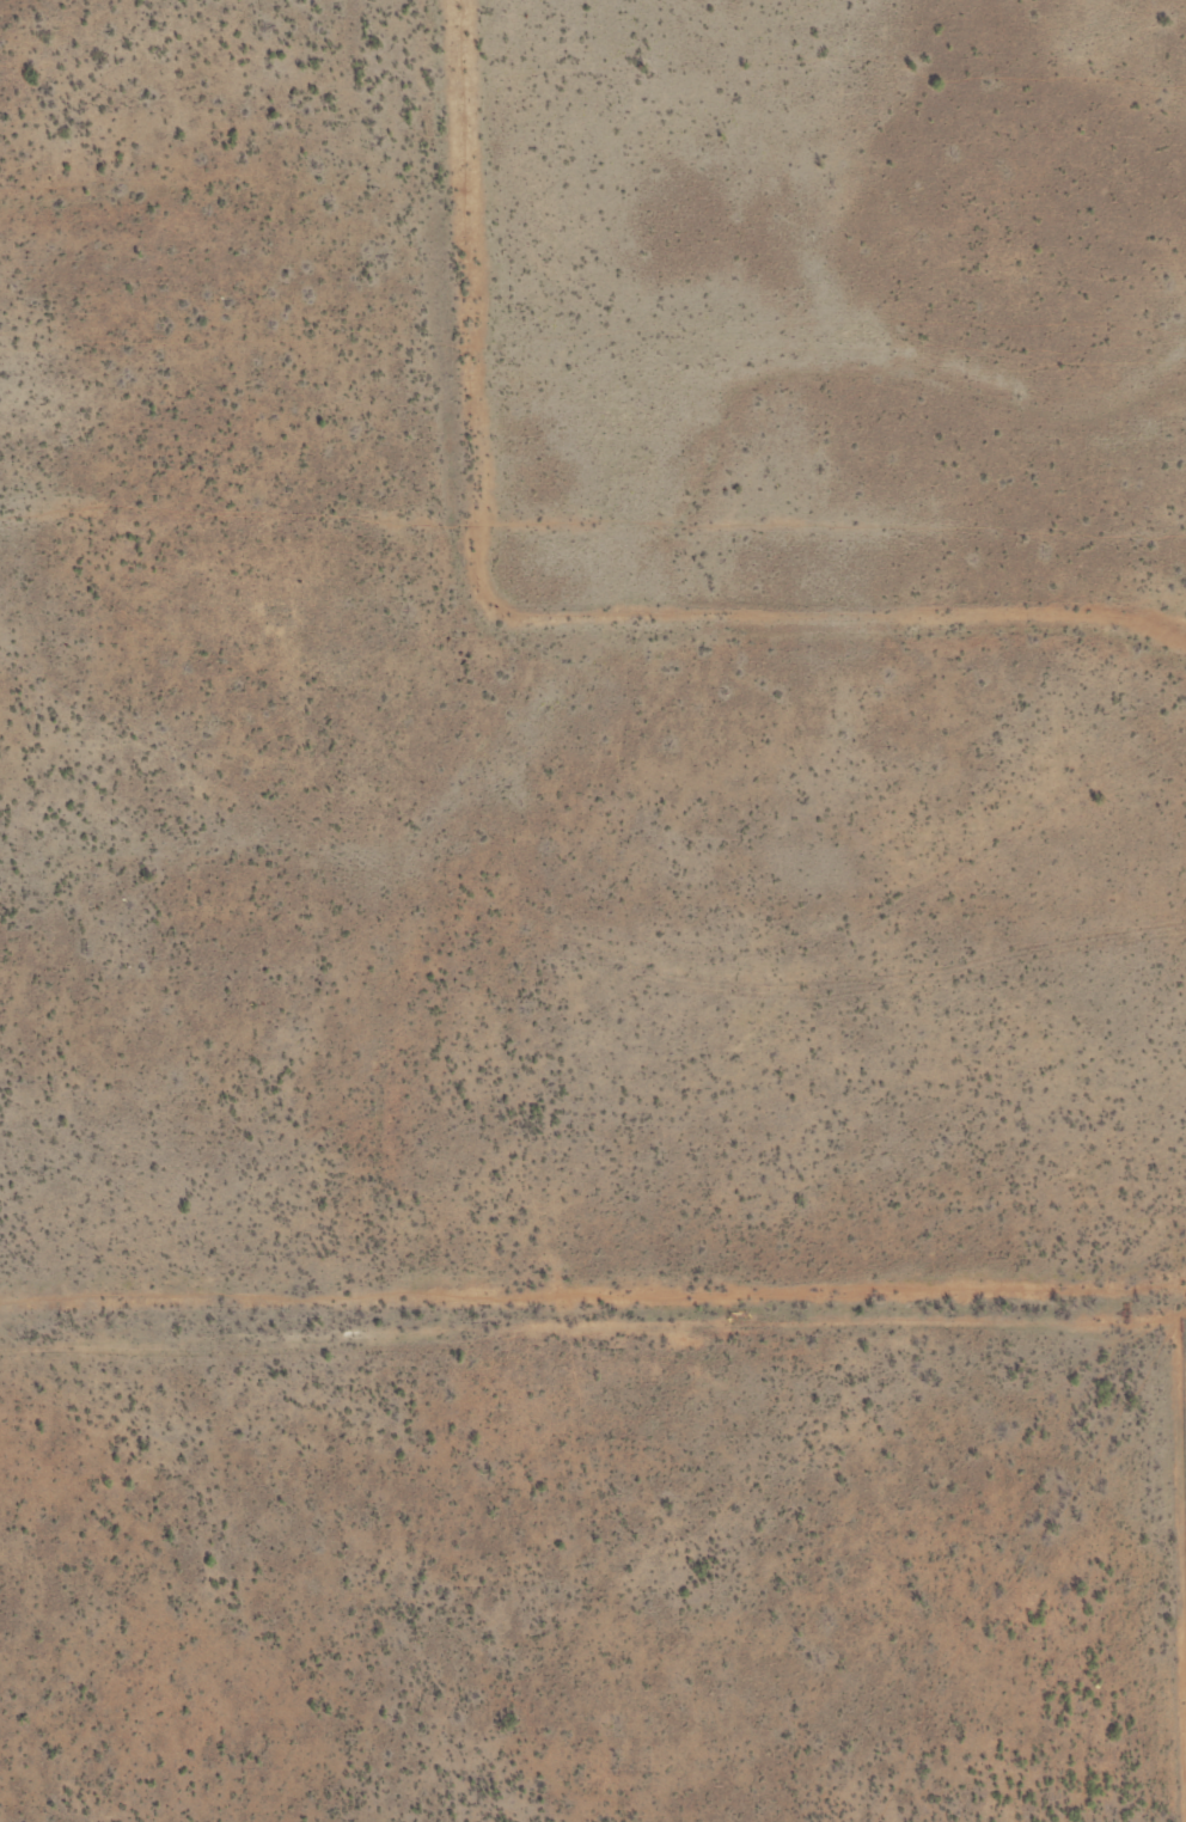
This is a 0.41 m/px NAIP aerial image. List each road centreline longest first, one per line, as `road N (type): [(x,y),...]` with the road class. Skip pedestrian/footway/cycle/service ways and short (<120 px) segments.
road 1 (residential): [(0,1325),(1185,1302)]

